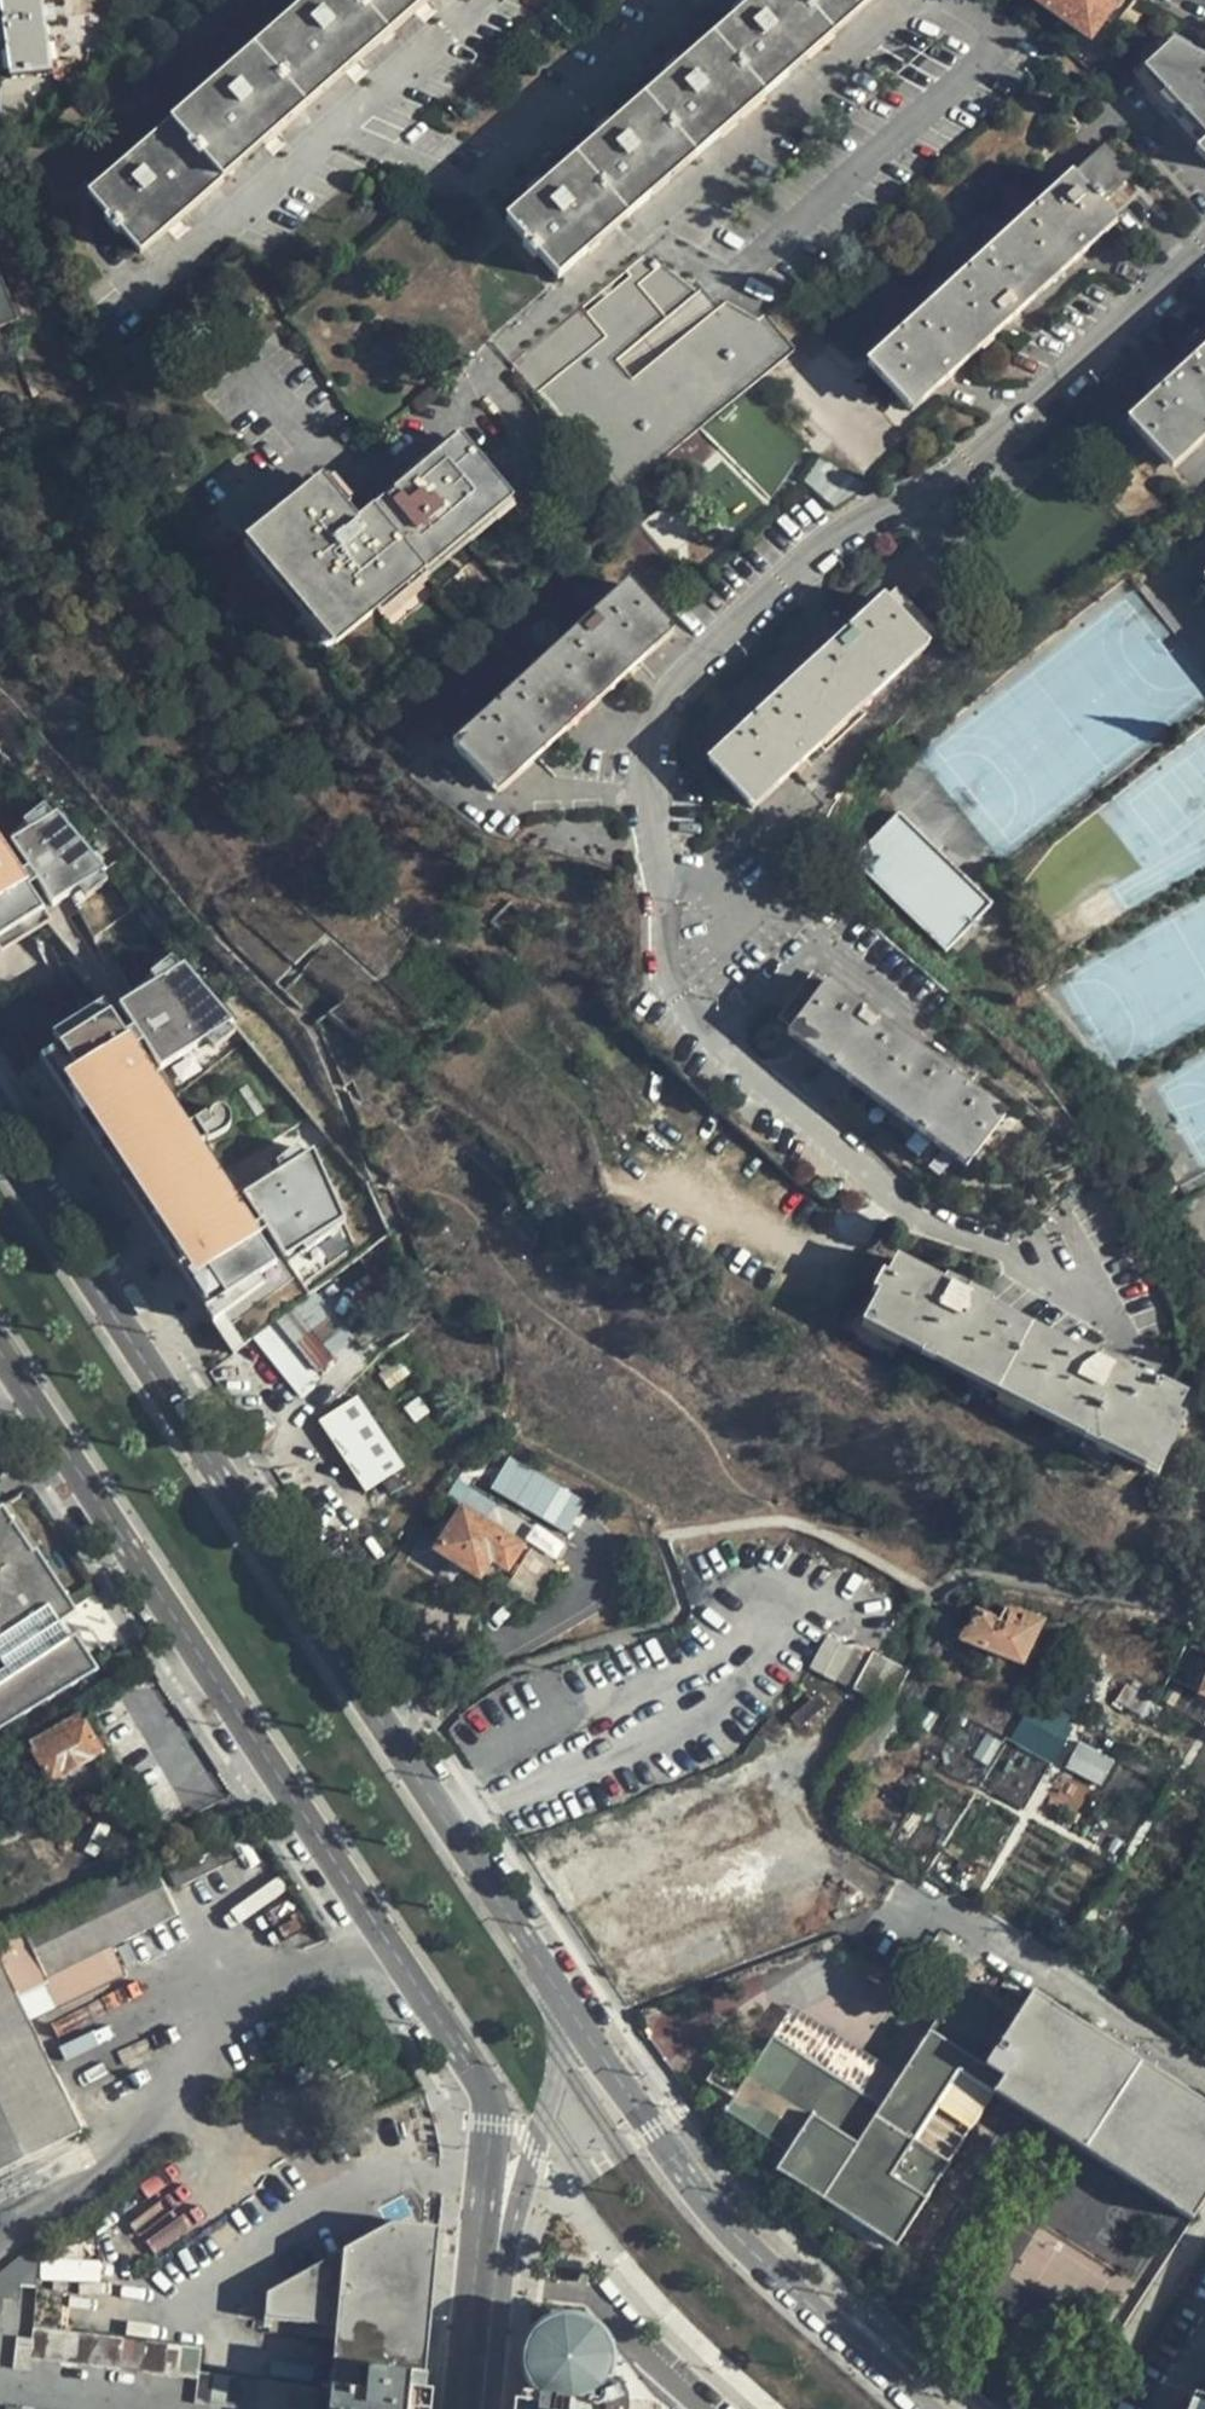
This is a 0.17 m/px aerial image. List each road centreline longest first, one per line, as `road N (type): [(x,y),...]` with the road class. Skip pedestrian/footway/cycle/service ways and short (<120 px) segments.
road 1 (secondary): [(19,1376),(486,2095),(484,2308)]
road 2 (secondary): [(570,2016),(0,1137)]
road 3 (secondary): [(927,2408),(733,2236),(570,2016)]
road 4 (secondary): [(484,2308),(570,2016)]

